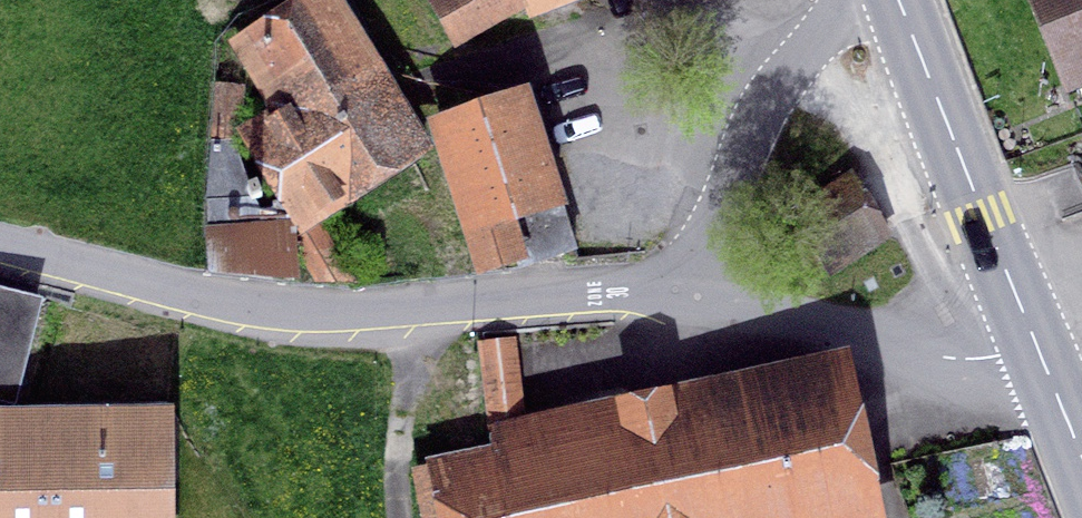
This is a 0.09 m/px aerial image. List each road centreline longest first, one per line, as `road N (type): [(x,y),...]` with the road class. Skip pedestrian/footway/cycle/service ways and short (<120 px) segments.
road 1 (unclassified): [(645,287),(176,292),(0,246)]
road 2 (unclassified): [(1060,423),(928,318),(787,284),(645,287)]
road 3 (secondary): [(894,0),(1060,423)]
road 4 (unclassified): [(853,0),(645,287)]

